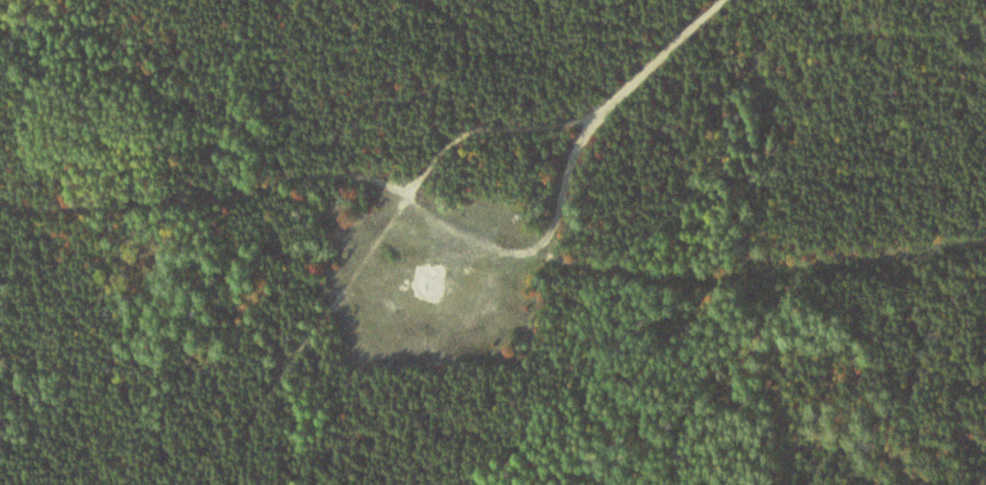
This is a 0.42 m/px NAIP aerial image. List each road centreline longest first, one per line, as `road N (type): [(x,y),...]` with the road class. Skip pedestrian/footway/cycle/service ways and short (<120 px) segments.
road 1 (track): [(985,240),(722,277),(621,274),(514,252),(550,233),(596,118)]
road 2 (residential): [(300,342),(400,195),(468,125),(596,118),(733,0)]
road 3 (track): [(0,199),(163,207),(317,181),(385,182),(400,195)]

